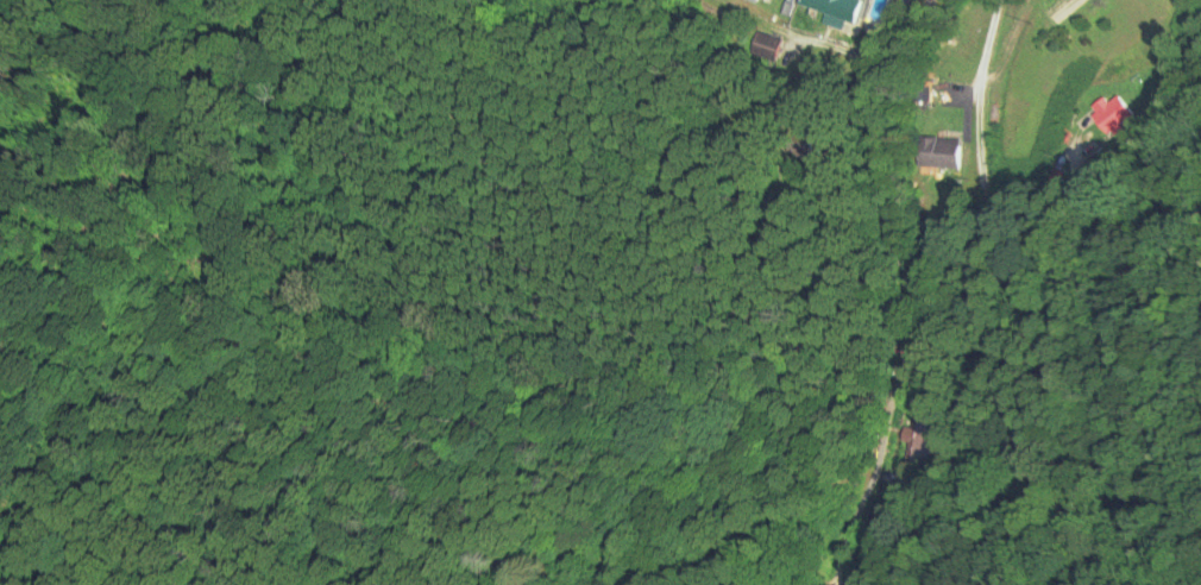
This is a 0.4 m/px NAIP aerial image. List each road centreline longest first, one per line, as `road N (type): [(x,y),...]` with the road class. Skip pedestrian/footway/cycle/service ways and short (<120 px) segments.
road 1 (residential): [(839,584),(853,533),(901,454),(918,410),(922,354),(882,111),(919,0)]

